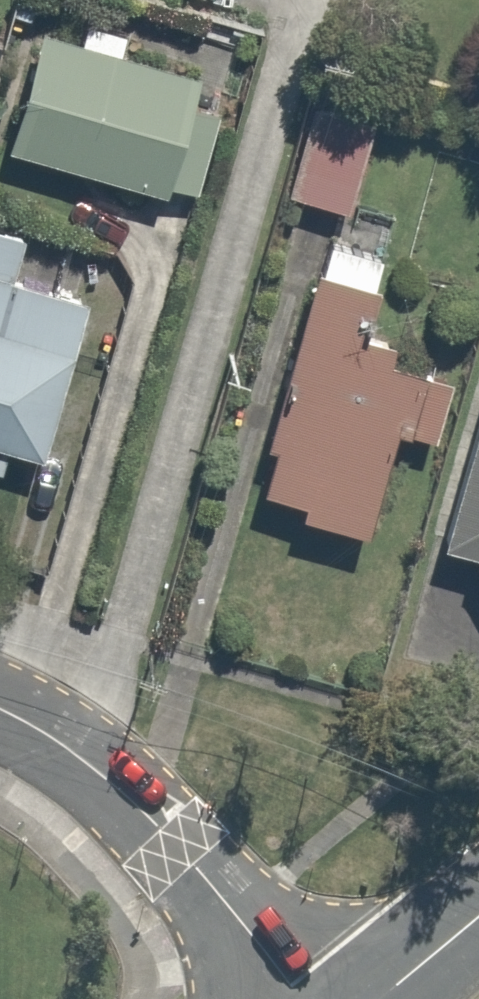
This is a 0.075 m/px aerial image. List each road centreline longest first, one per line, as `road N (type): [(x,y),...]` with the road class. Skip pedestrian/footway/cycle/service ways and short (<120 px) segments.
road 1 (unclassified): [(0,709),(104,778),(178,844),(305,998)]
road 2 (tertiary): [(383,998),(478,919)]

